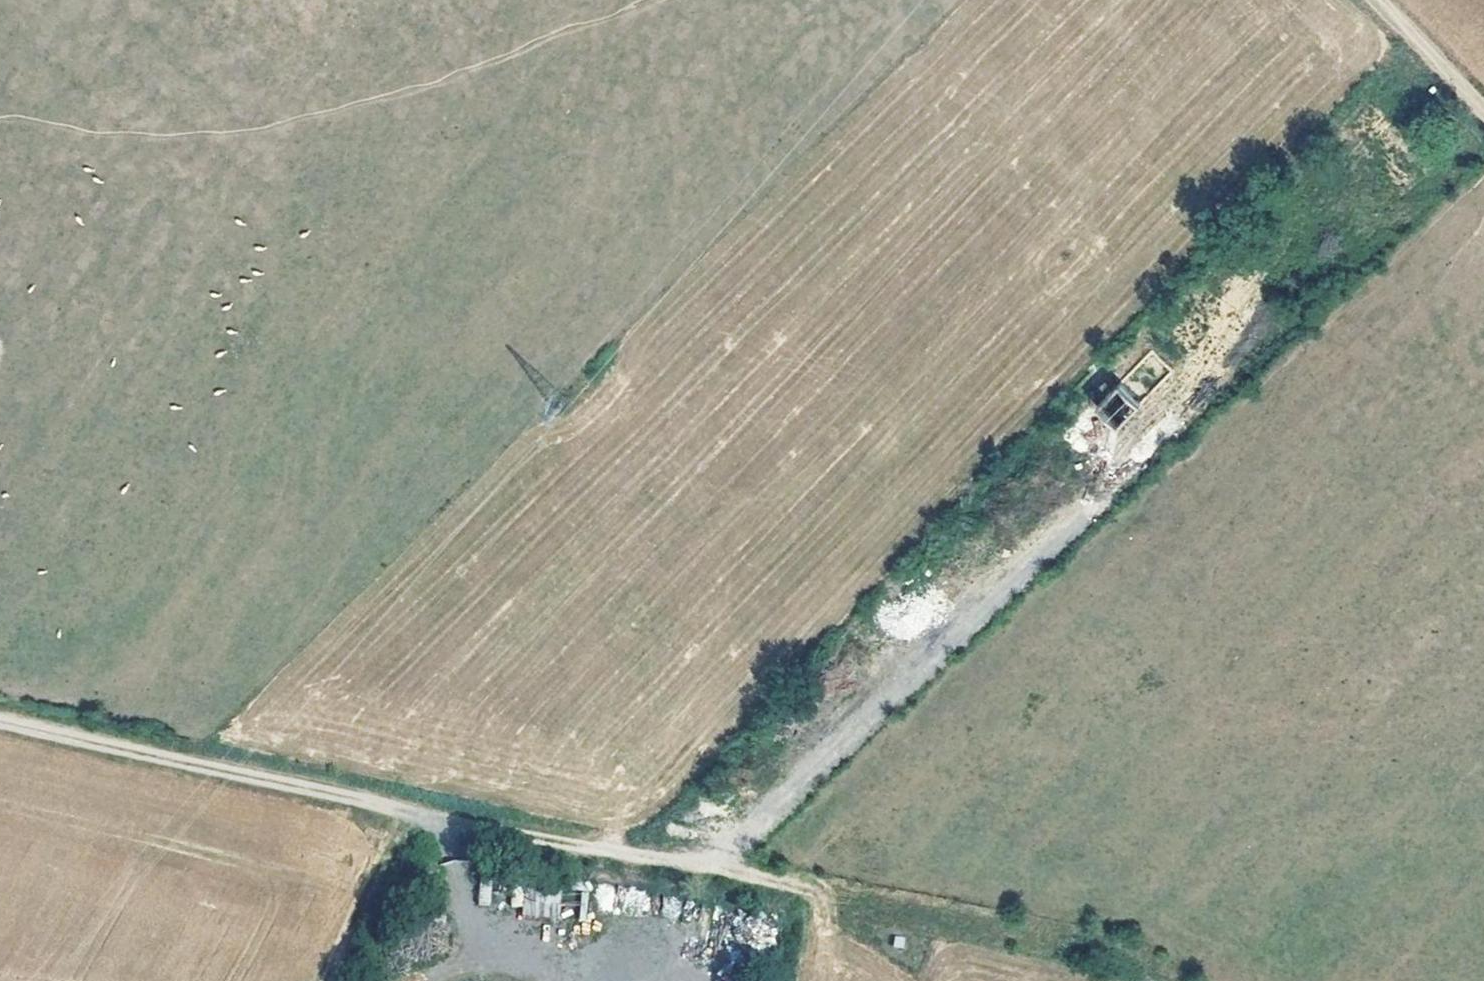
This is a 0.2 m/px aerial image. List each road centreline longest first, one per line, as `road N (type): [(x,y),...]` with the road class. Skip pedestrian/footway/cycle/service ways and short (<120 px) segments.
road 1 (track): [(0,720),(566,844),(995,930),(1099,943),(1167,980)]
road 2 (track): [(406,810),(395,851),(330,980)]

